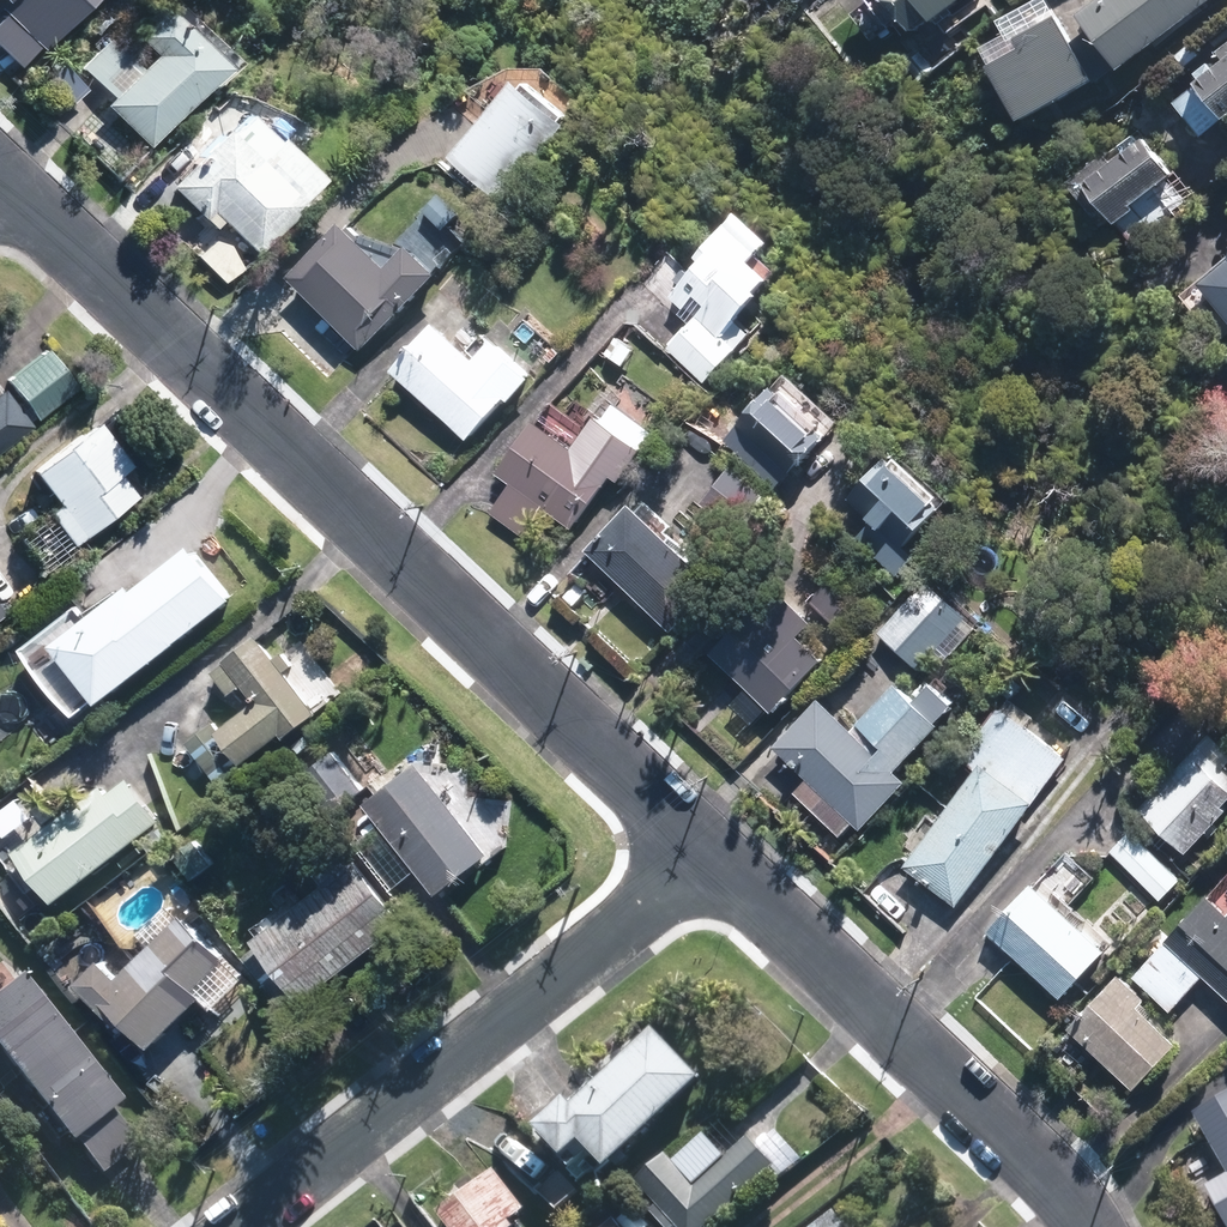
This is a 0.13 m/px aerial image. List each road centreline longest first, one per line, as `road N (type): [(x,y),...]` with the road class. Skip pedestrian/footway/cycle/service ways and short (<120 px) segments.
road 1 (residential): [(717,855),(0,181)]
road 2 (residential): [(242,1226),(717,855)]
road 3 (residential): [(1091,1226),(1040,1163),(717,855)]

